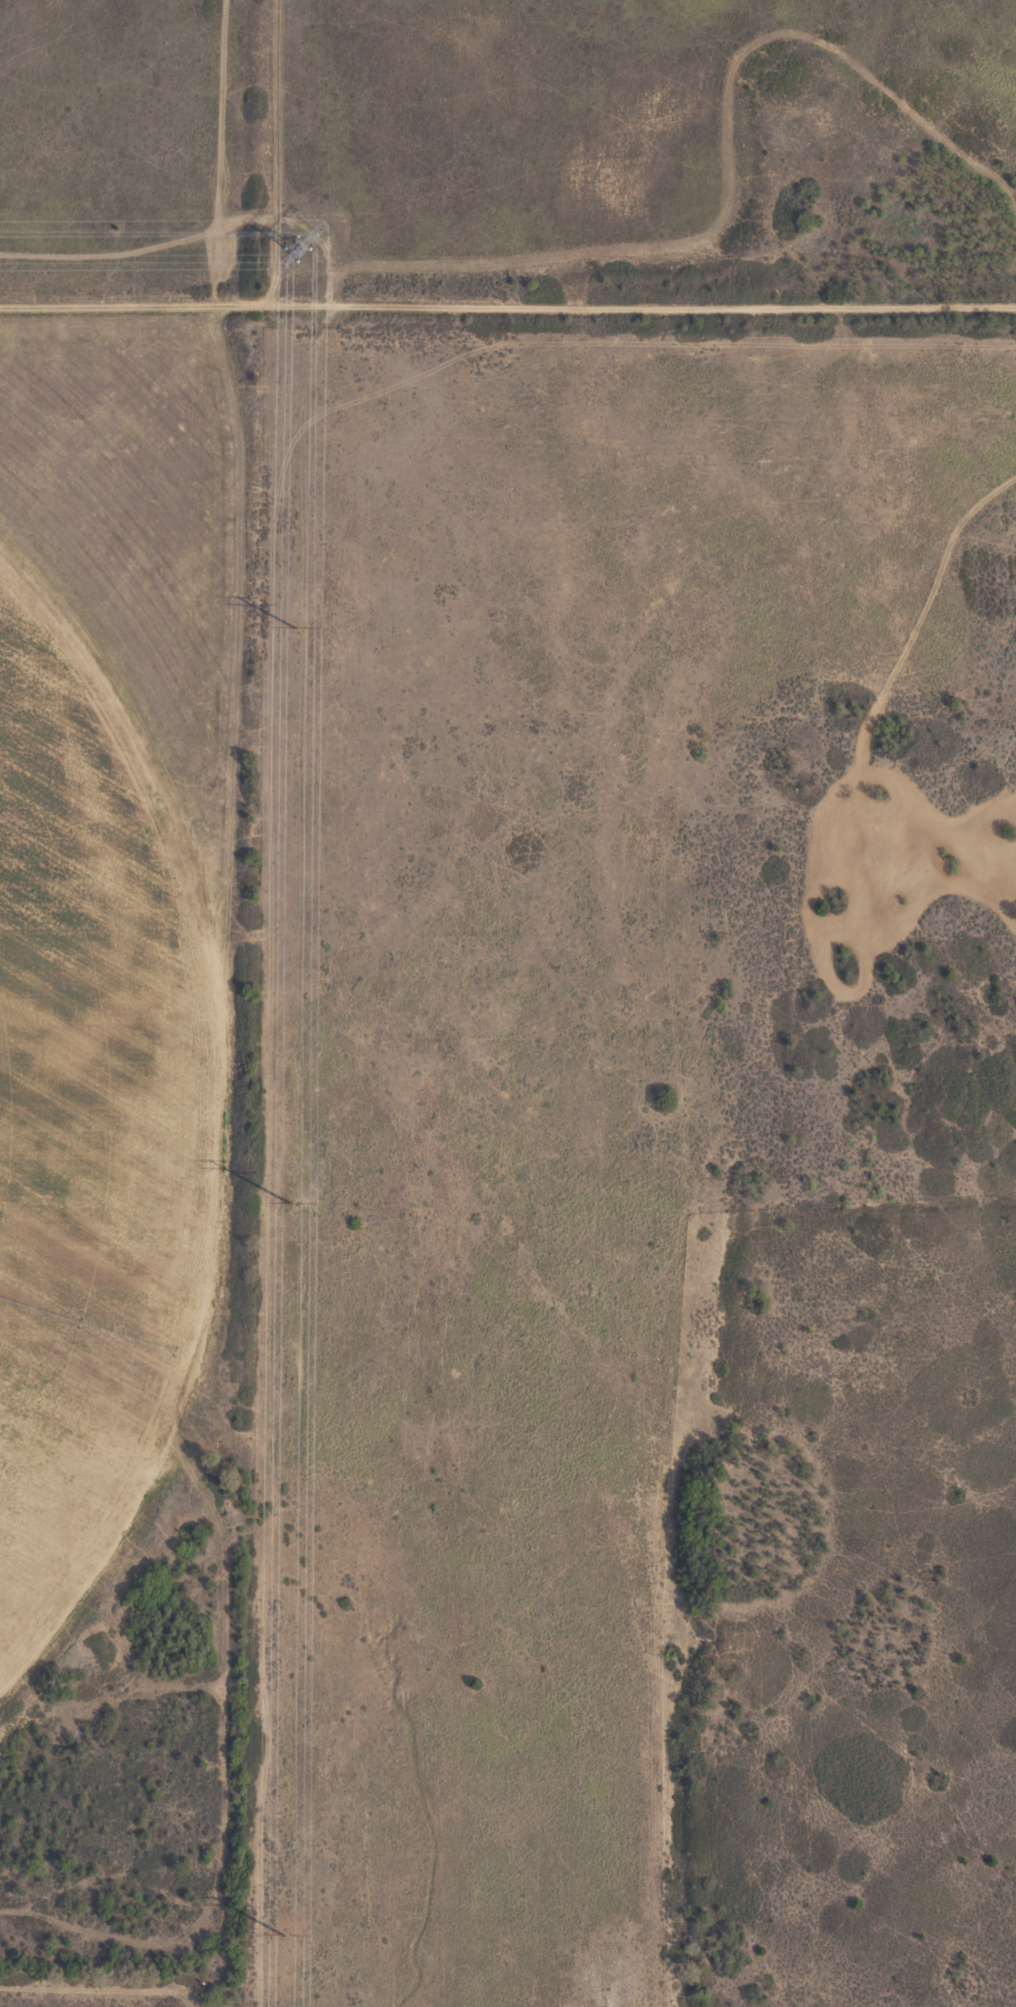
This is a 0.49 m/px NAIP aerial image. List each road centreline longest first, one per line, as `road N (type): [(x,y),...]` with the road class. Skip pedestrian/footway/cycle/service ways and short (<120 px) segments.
road 1 (residential): [(0,307),(1015,309)]

